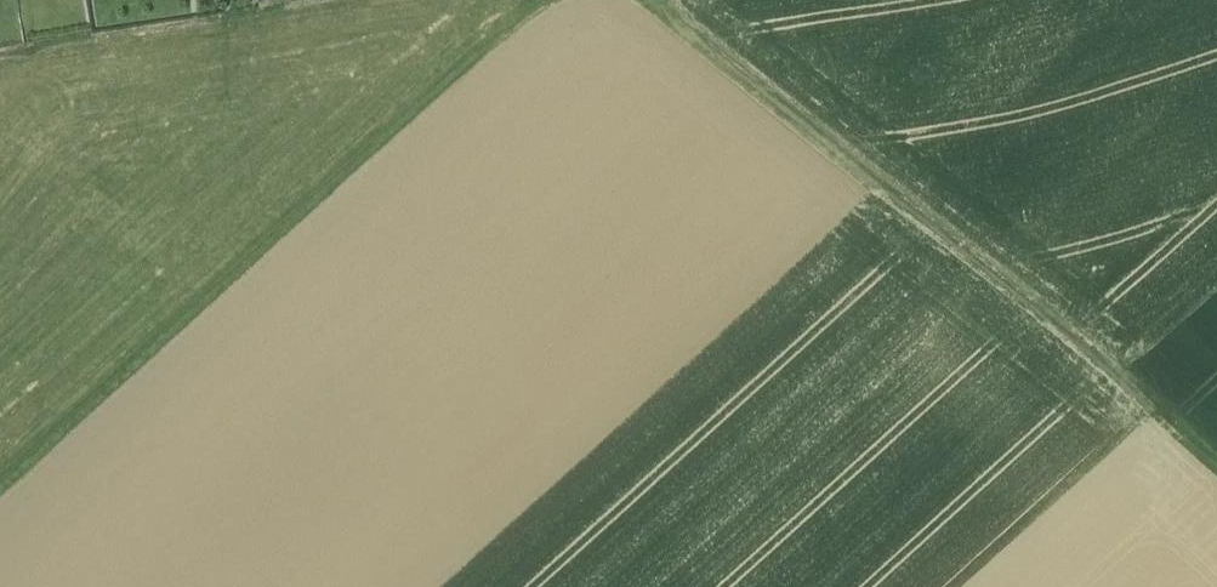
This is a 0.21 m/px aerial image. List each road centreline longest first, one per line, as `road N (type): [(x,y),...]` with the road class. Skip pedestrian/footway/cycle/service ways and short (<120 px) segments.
road 1 (track): [(565,0),(0,490)]
road 2 (track): [(1216,466),(639,0)]

